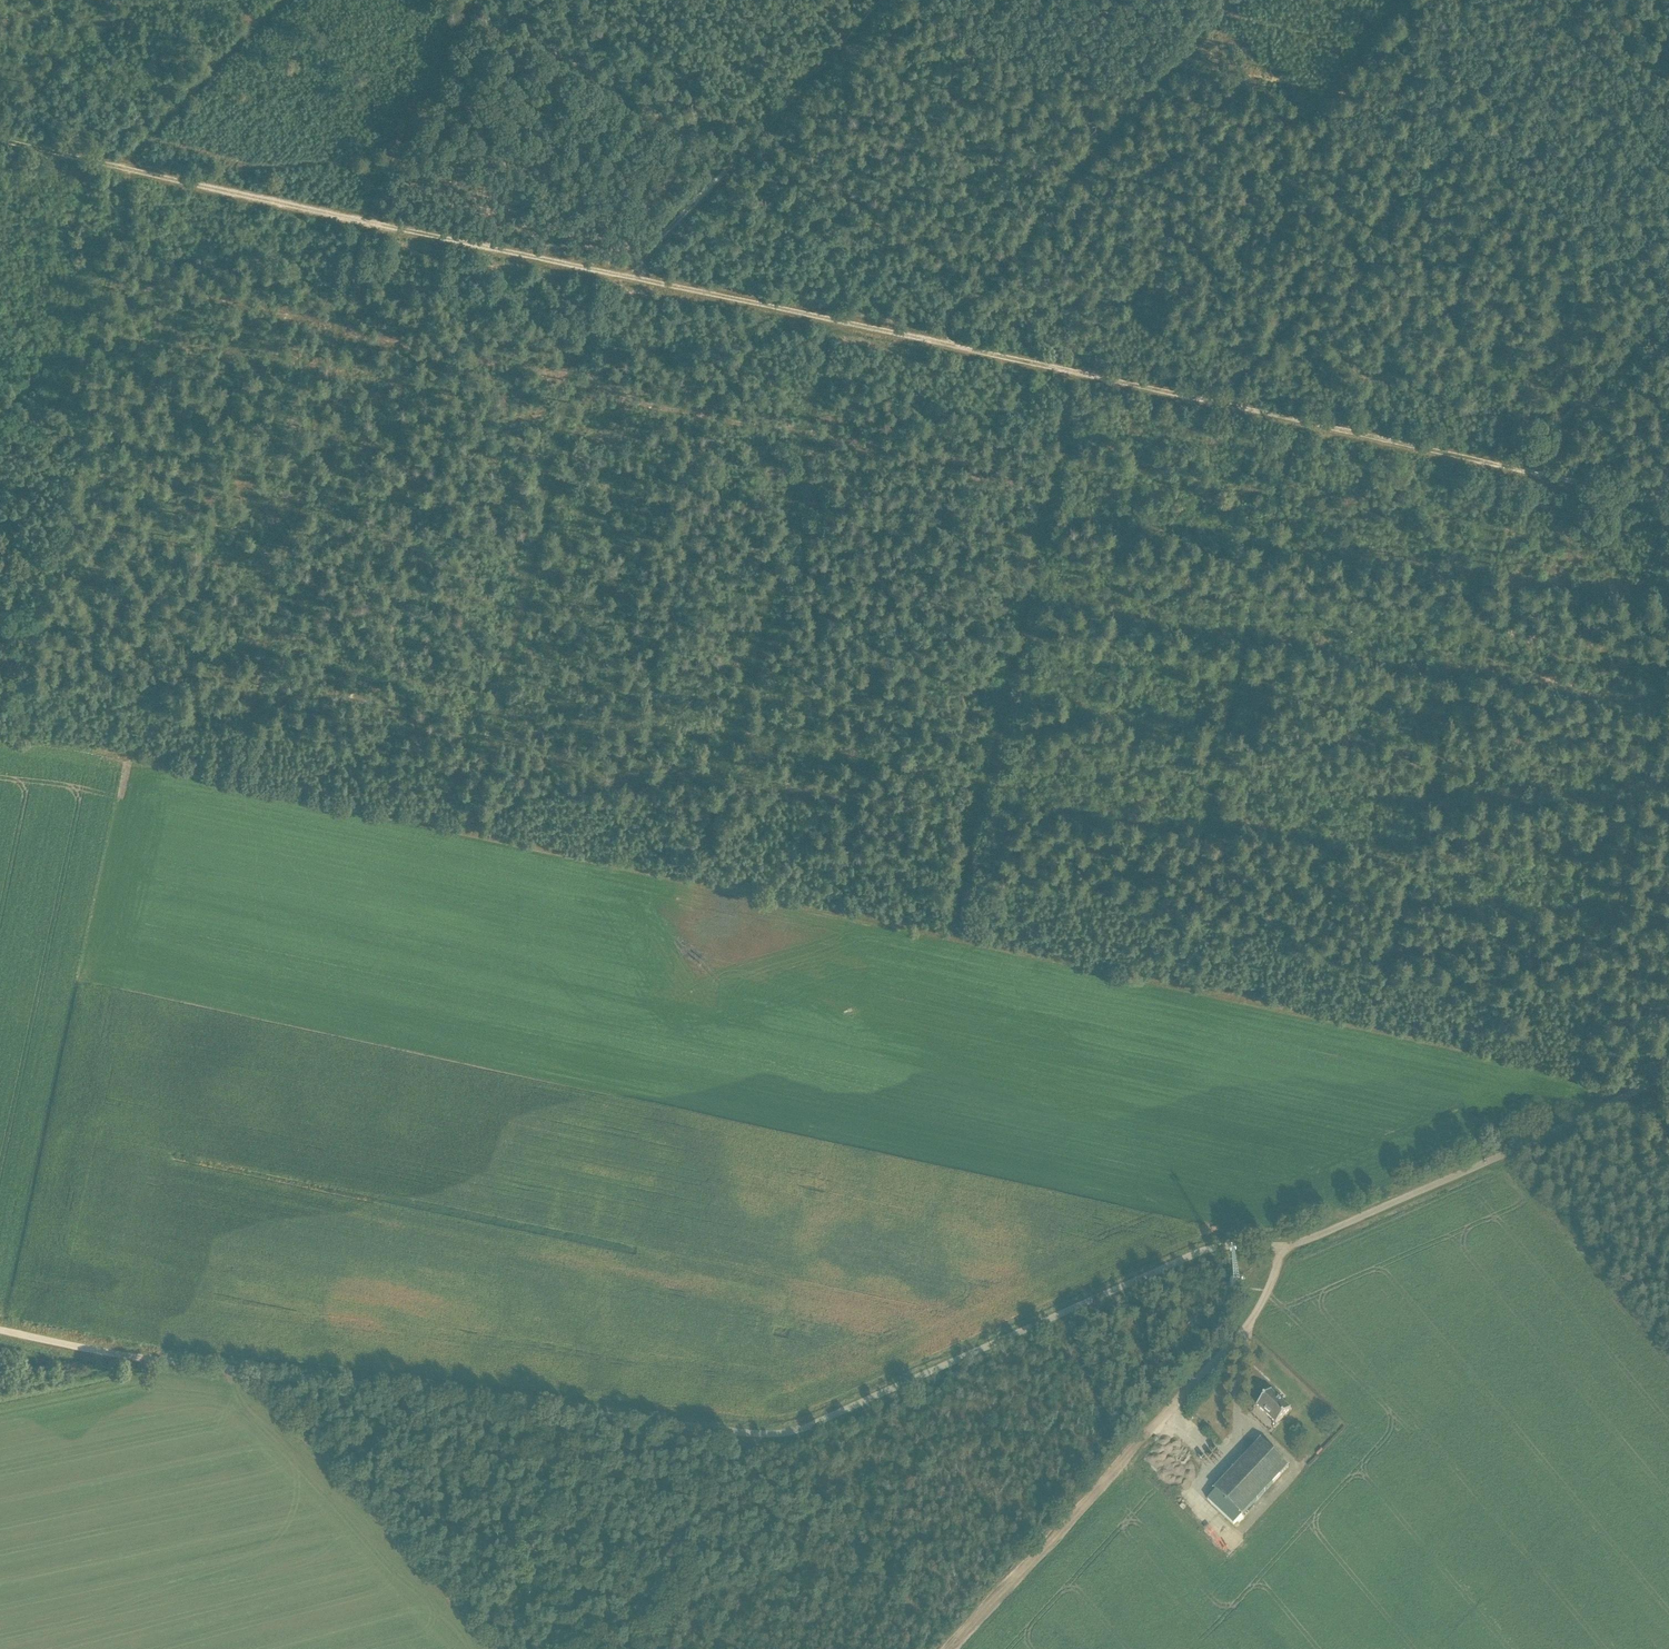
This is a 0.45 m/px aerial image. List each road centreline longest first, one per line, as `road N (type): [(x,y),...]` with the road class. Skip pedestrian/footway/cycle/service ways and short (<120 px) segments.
road 1 (unclassified): [(1285,1245),(1194,1255),(809,1426),(775,1433),(139,1357),(0,1329)]
road 2 (track): [(932,340),(359,217)]
road 3 (unclassified): [(1285,1245),(1530,1143),(1668,1073)]
road 4 (track): [(359,217),(0,139)]
road 5 (track): [(1529,470),(1217,402)]
road 6 (unclassified): [(1285,1245),(1253,1318),(1099,1485)]
road 7 (track): [(1500,1156),(1668,1356)]
road 8 (track): [(758,1434),(623,1648)]
road 9 (track): [(121,165),(120,235),(77,398)]
road 10 (track): [(1099,1485),(948,1648)]
road 11 (track): [(1217,402),(1067,370)]
road 12 (track): [(1668,501),(1529,470)]
road 13 (track): [(1067,370),(932,340)]

